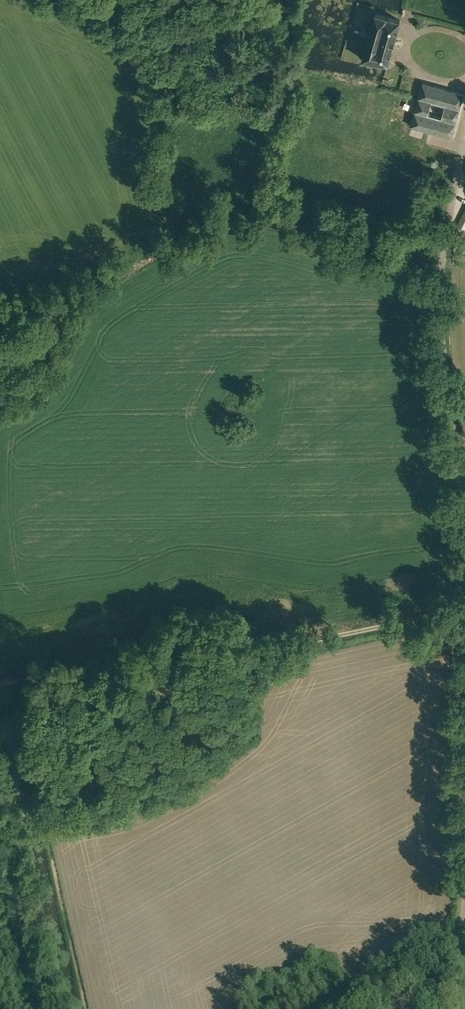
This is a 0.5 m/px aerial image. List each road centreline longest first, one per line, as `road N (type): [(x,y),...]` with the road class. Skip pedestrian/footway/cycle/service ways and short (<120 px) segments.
road 1 (unclassified): [(464,511),(440,304),(464,129)]

